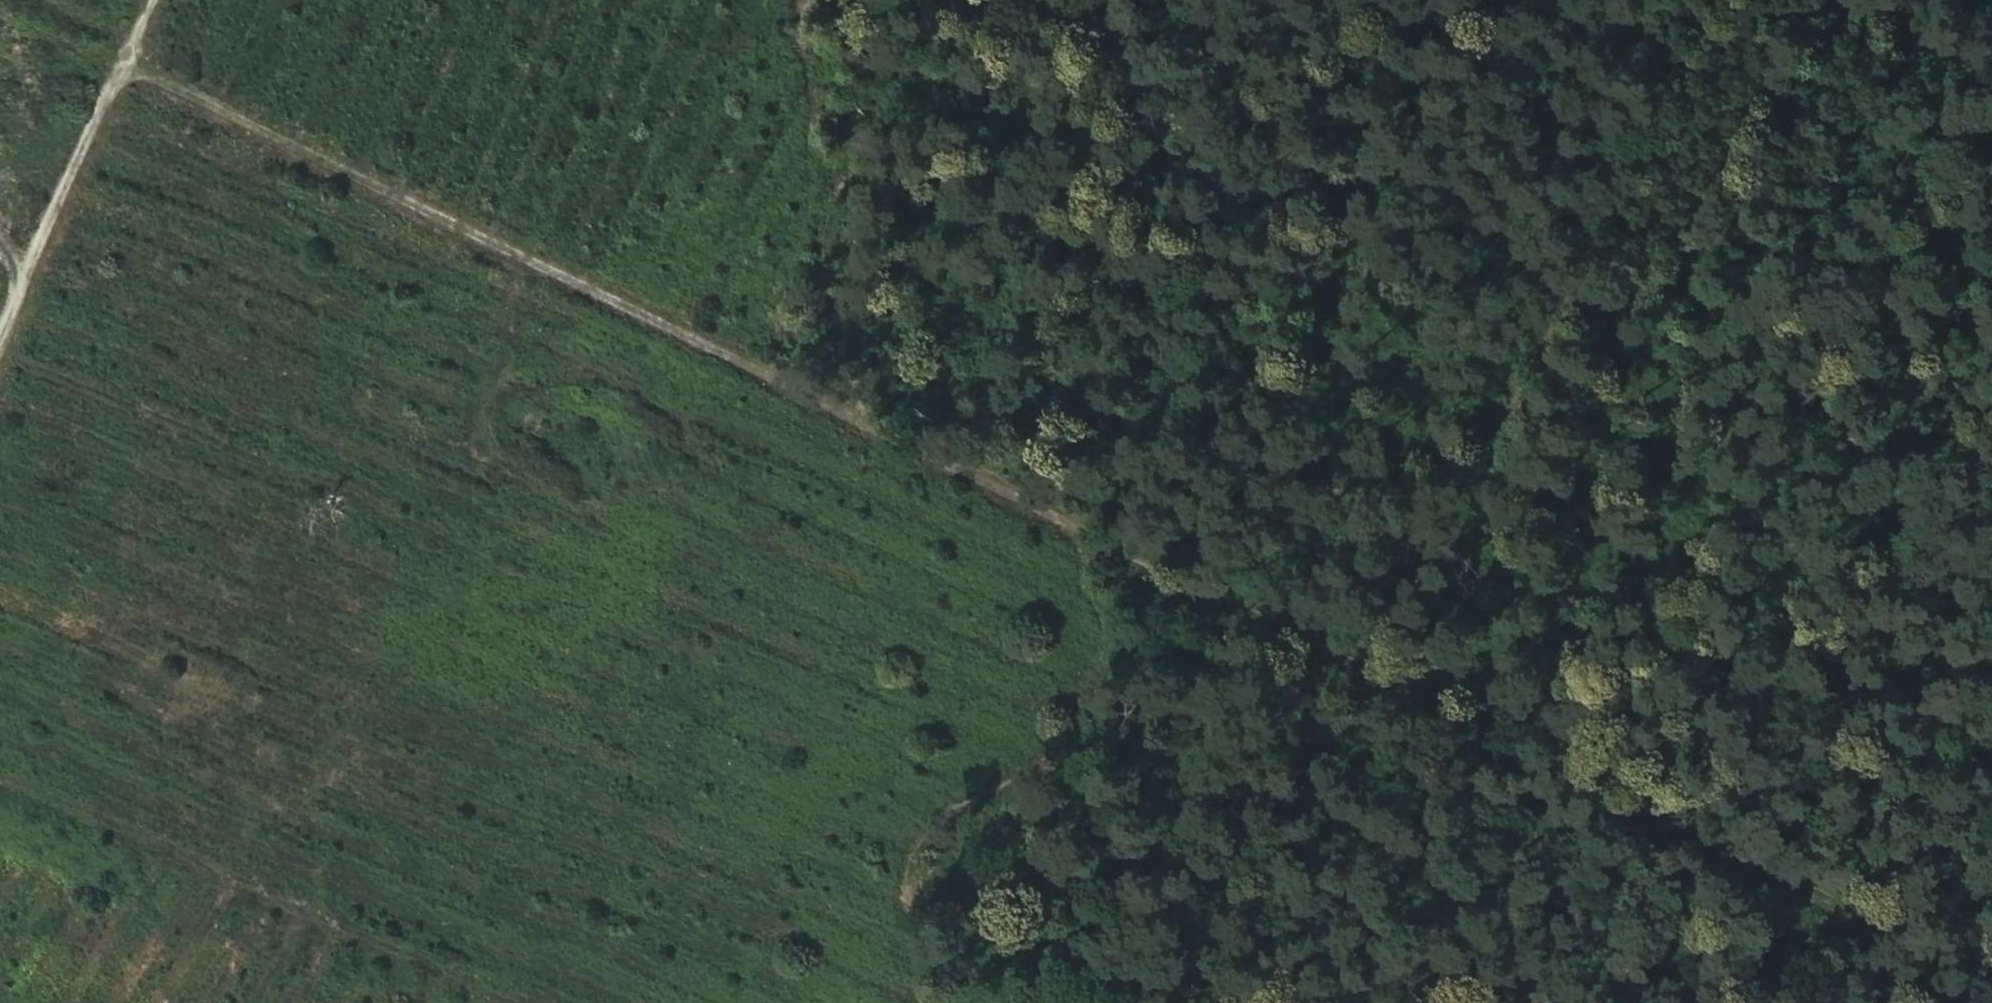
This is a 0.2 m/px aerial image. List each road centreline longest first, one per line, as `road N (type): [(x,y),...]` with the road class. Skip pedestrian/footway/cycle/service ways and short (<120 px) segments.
road 1 (track): [(0,362),(89,136),(156,0)]

